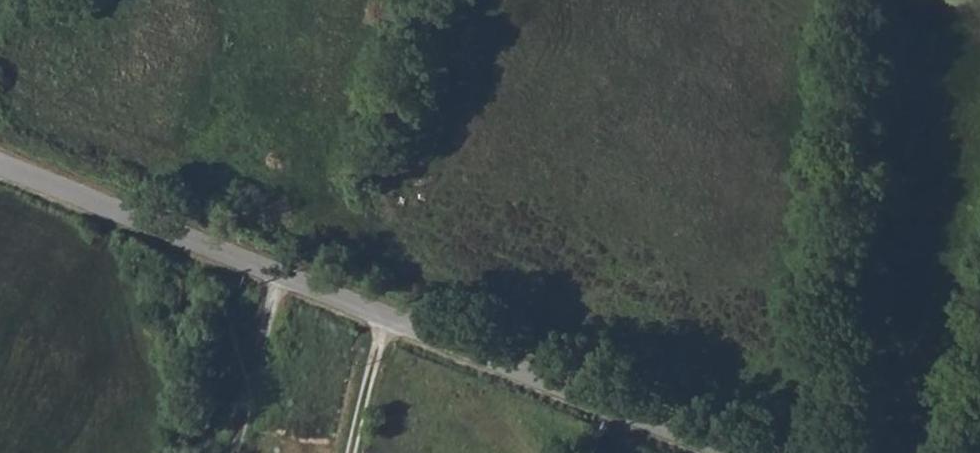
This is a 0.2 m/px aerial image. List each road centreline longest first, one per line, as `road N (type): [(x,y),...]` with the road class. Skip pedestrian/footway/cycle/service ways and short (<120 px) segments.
road 1 (tertiary): [(0,164),(387,316)]
road 2 (tertiary): [(387,316),(762,452)]
road 3 (residential): [(387,316),(351,452)]

